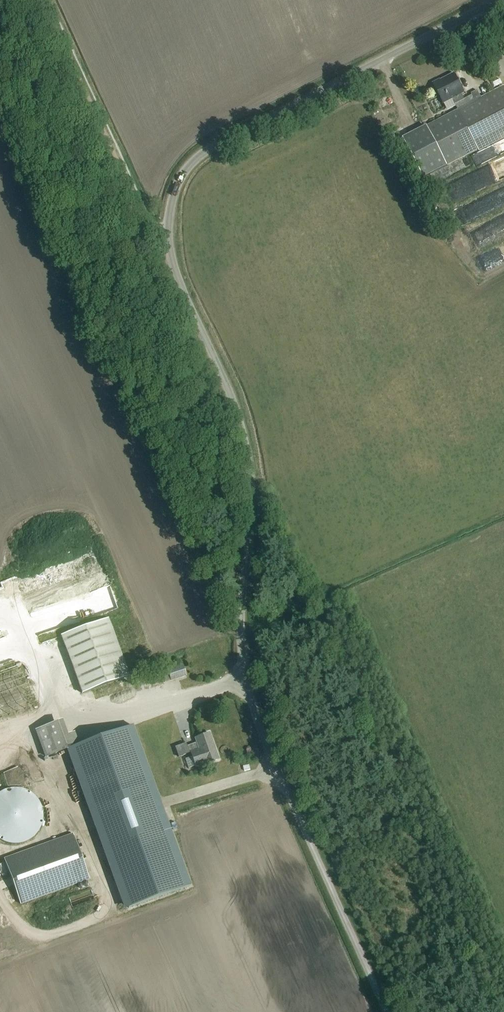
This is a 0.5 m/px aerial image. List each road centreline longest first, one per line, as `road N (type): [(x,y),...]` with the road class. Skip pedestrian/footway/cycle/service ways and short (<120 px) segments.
road 1 (unclassified): [(387,1011),(251,704),(241,620),(251,513),(247,444),(177,271),(169,213),(180,180),(206,151),(498,0)]
road 2 (track): [(169,235),(148,226),(43,0)]

